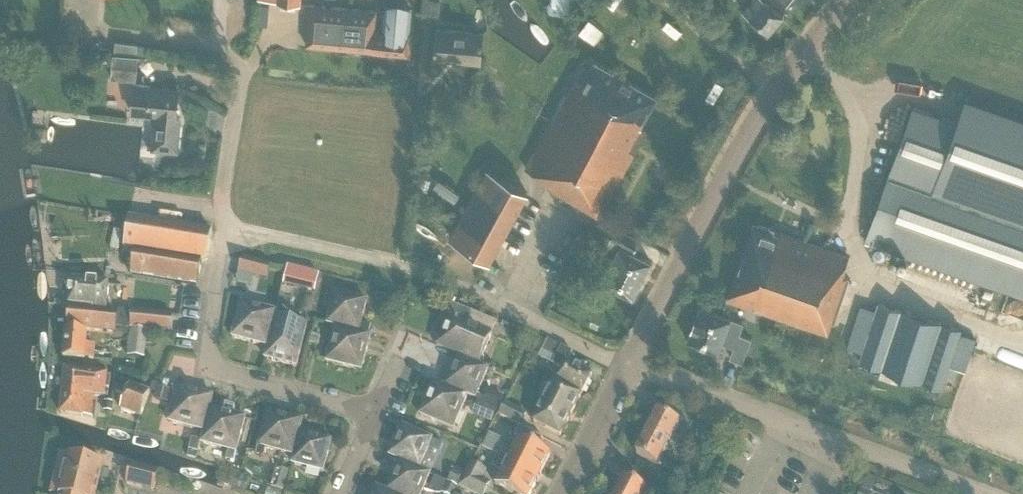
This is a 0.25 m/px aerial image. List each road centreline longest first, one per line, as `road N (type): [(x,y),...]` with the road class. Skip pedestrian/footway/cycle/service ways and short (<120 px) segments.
road 1 (residential): [(635,368),(444,279),(225,229)]
road 2 (unclassified): [(635,368),(774,86),(847,0)]
road 3 (residential): [(987,493),(635,368)]
road 4 (residential): [(375,408),(211,368),(205,345),(225,229)]
road 5 (residential): [(225,229),(245,78),(277,30)]
road 6 (unclassified): [(565,493),(635,368)]

